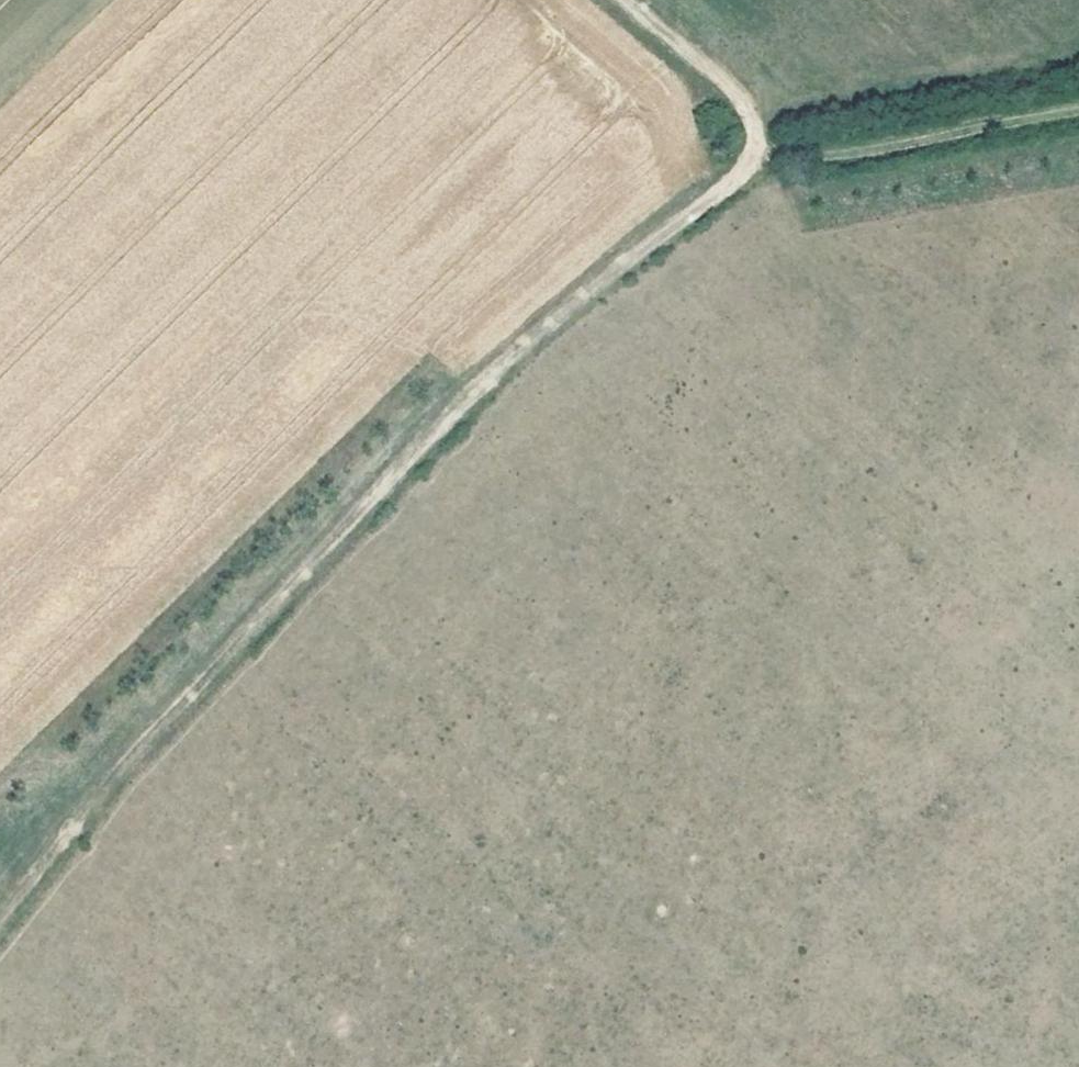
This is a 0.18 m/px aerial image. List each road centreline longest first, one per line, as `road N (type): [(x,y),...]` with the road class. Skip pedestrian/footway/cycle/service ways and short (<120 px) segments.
road 1 (track): [(628,0),(727,89),(750,134),(735,177),(471,400),(251,615),(0,921)]
road 2 (track): [(1078,110),(869,148),(743,155)]

